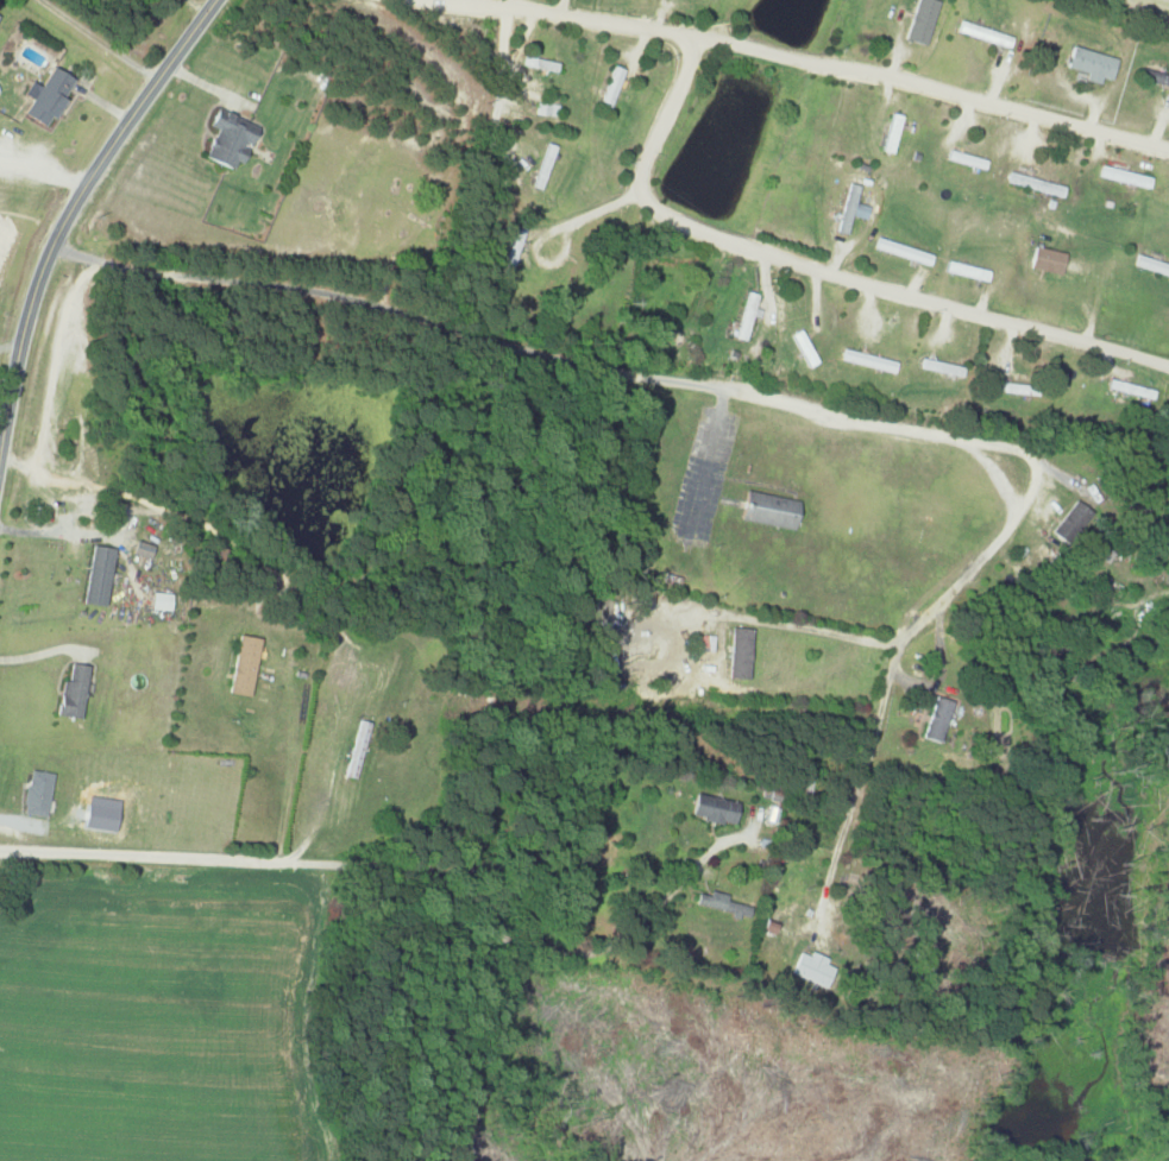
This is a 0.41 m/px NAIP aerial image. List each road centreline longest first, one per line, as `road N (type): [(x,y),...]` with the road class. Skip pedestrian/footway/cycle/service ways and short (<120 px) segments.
road 1 (residential): [(42,255),(318,295),(598,373),(970,433),(1039,459),(1041,491),(983,579),(916,626),(903,646),(834,846)]
road 2 (residential): [(672,32),(666,87),(634,190),(643,208),(691,238),(887,305),(1066,339),(1168,369)]
road 3 (residential): [(0,465),(195,529),(295,592),(472,679)]
road 4 (residential): [(1168,158),(1038,118),(672,32)]
road 5 (tertiary): [(0,428),(42,255),(63,212),(213,0)]
road 6 (residential): [(672,32),(510,6),(404,0)]

